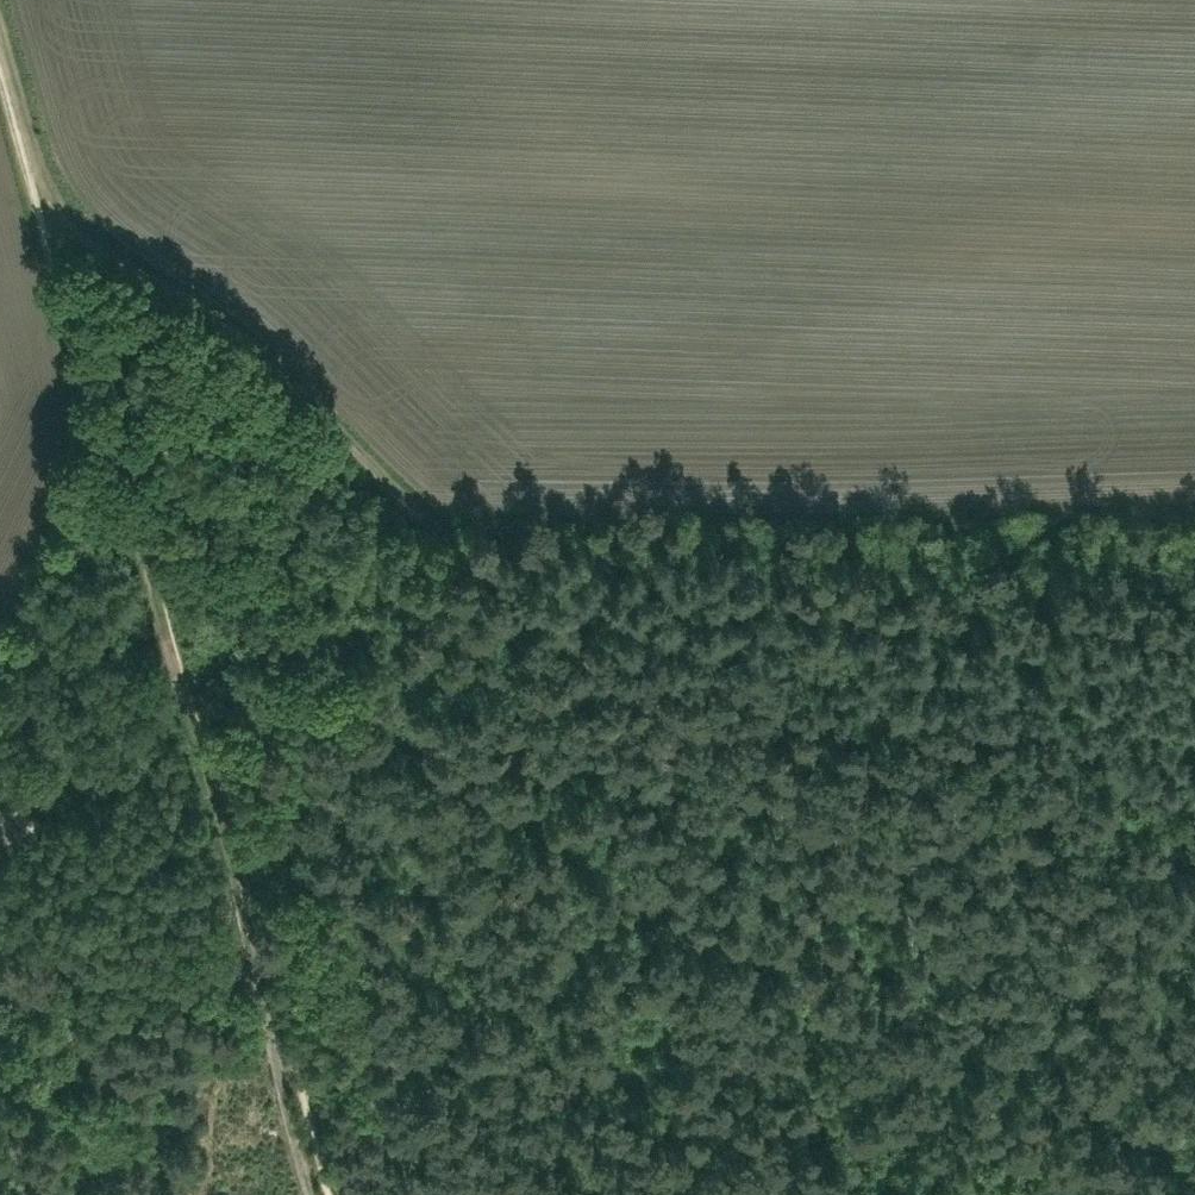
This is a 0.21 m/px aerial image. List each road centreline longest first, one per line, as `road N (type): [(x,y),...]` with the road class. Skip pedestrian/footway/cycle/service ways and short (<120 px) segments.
road 1 (track): [(2,0),(47,163),(74,220),(115,257),(173,285),(227,330),(786,813),(868,857),(1194,932)]

